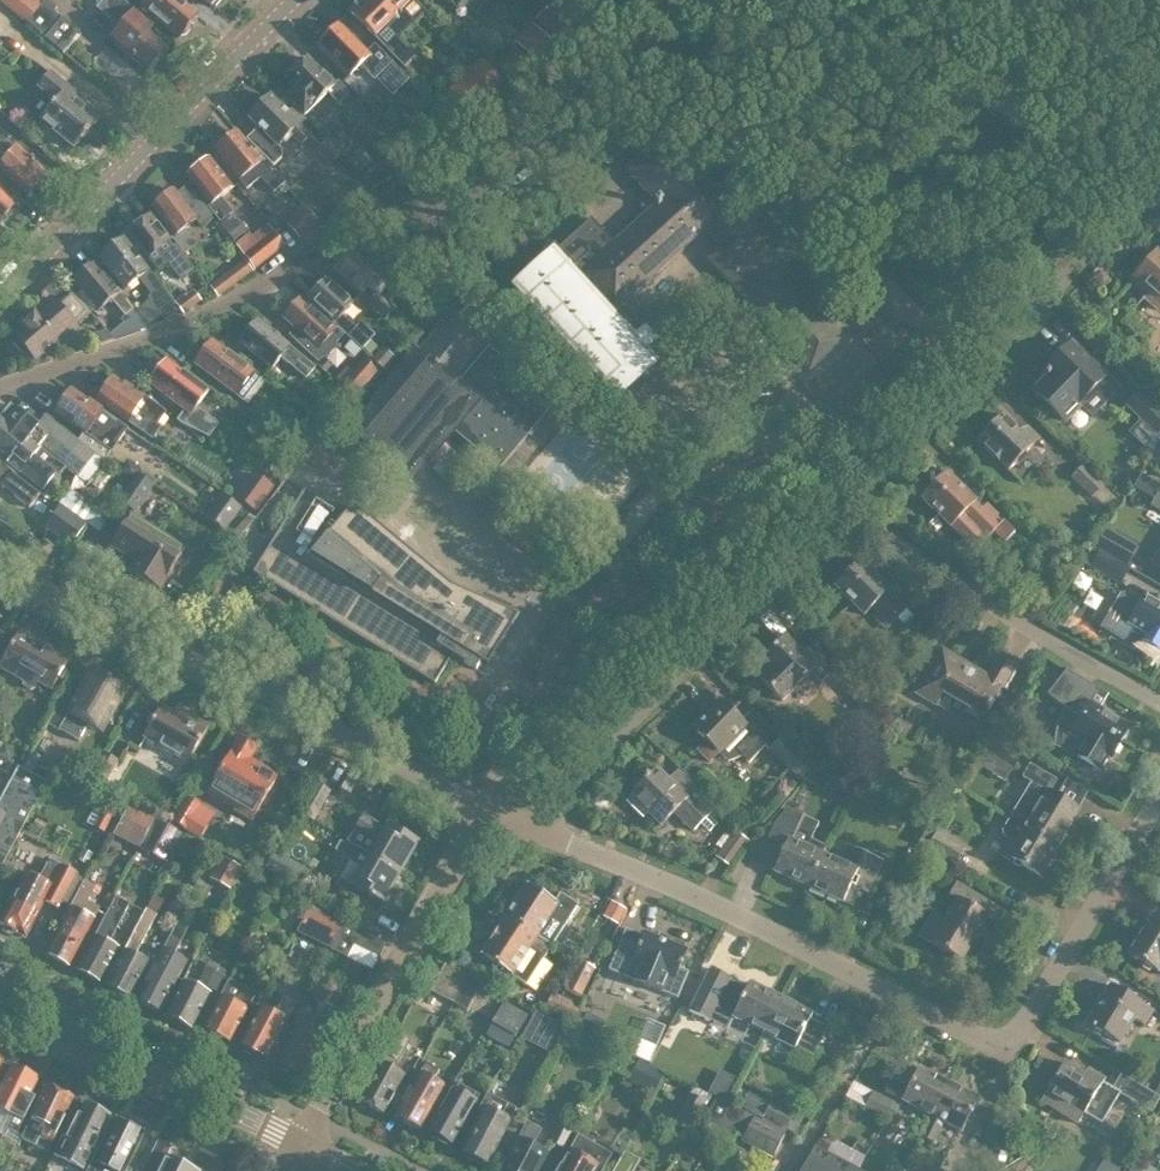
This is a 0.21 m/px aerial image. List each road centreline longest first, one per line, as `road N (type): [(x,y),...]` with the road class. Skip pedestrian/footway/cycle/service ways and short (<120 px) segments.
road 1 (residential): [(482,796),(574,661),(702,539),(854,419),(935,331),(649,49)]
road 2 (residential): [(0,389),(50,366),(176,333),(332,232),(487,188),(649,49)]
road 3 (residential): [(482,796),(144,646),(0,562)]
road 4 (residential): [(979,1034),(537,826)]
road 5 (residential): [(845,501),(1159,175)]
road 6 (residential): [(537,826),(845,501)]
road 7 (residential): [(0,296),(283,0)]
road 8 (residential): [(1159,702),(845,501)]
road 9 (residential): [(315,1122),(482,796)]
road 10 (tertiary): [(304,1147),(0,992)]
road 11 (residential): [(979,1034),(1020,1023),(1032,1009),(1159,787)]

